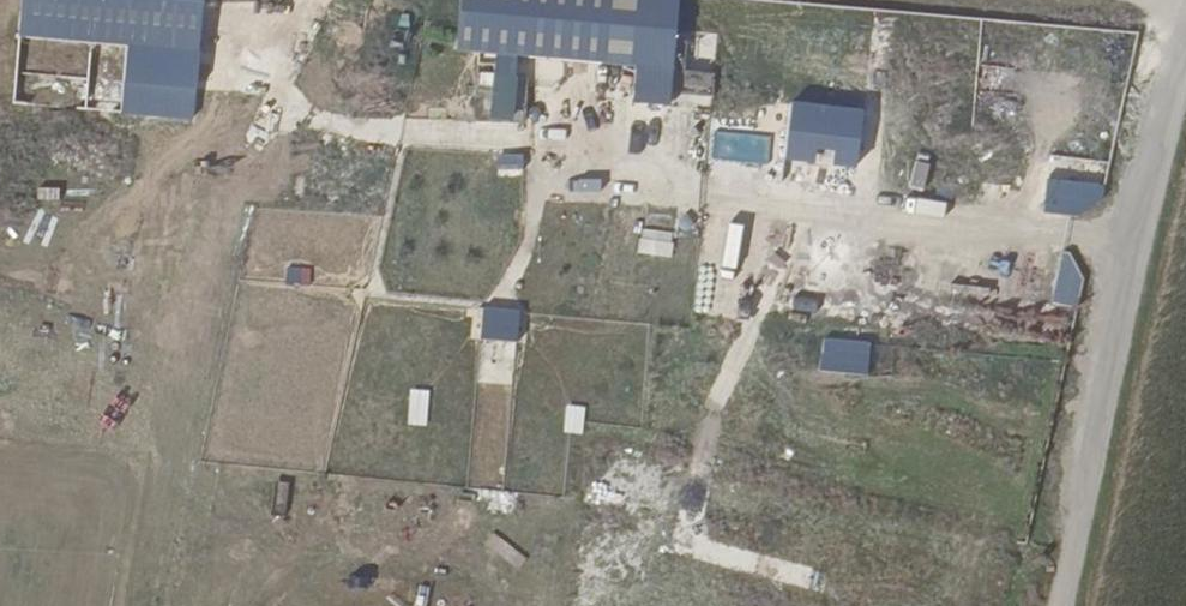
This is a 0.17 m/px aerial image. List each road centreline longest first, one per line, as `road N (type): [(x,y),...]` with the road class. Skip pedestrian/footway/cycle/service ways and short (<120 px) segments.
road 1 (track): [(1066,605),(1185,56)]

